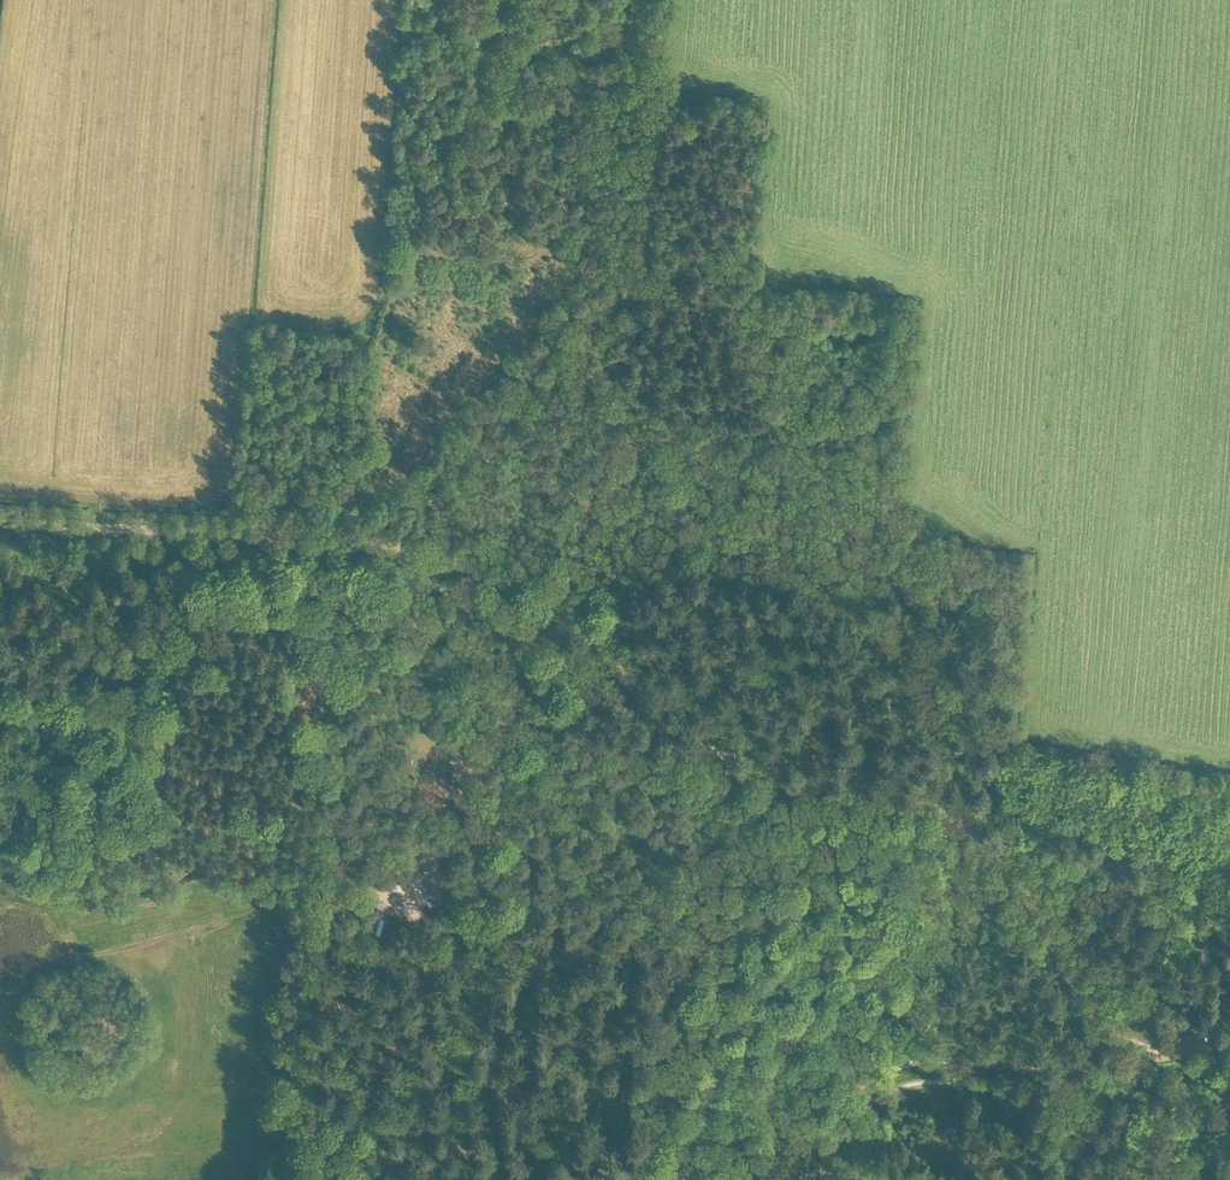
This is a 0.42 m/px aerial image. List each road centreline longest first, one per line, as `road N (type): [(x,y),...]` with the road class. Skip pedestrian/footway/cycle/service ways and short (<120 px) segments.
road 1 (track): [(1164,1056),(1105,1023),(1081,997),(1000,851),(972,826),(695,747),(577,627),(552,613)]
road 2 (track): [(548,610),(463,563),(382,543),(0,518)]
road 3 (track): [(305,896),(28,973),(0,990)]
road 4 (track): [(882,1073),(930,1059),(1072,1067),(1164,1056)]
road 5 (track): [(305,896),(282,1179)]
road 6 (track): [(321,686),(305,896)]
road 7 (track): [(724,1179),(882,1073)]
road 8 (track): [(331,536),(321,686)]

